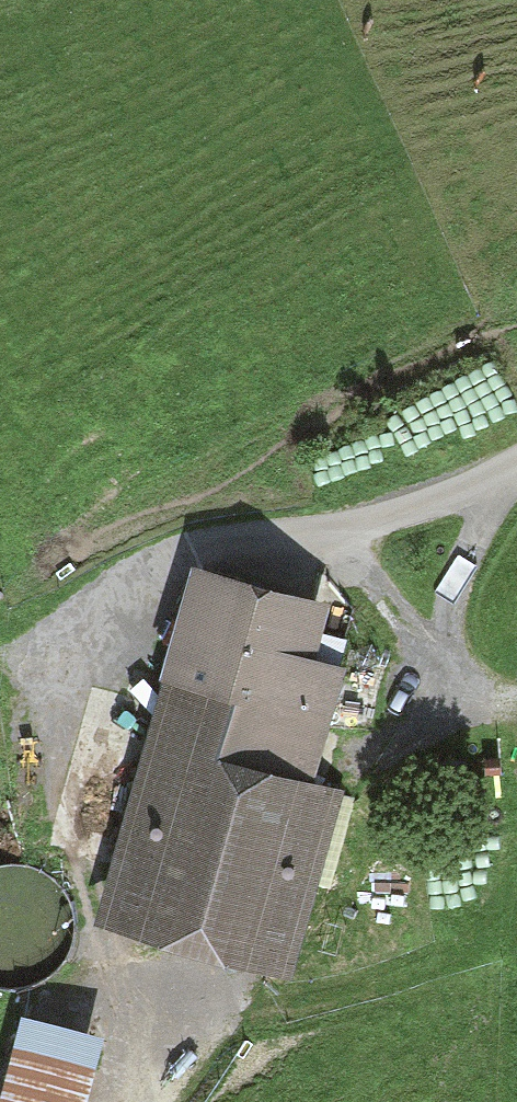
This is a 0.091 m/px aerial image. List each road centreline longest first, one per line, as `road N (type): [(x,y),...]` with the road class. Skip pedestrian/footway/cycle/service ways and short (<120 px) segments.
road 1 (track): [(115,1101),(116,1008),(61,839),(54,768),(84,665),(110,616),(155,568),(214,545),(357,531),(441,677),(464,691),(516,696)]
road 2 (track): [(441,677),(452,594),(502,474)]
road 3 (unclassified): [(516,465),(357,531)]

